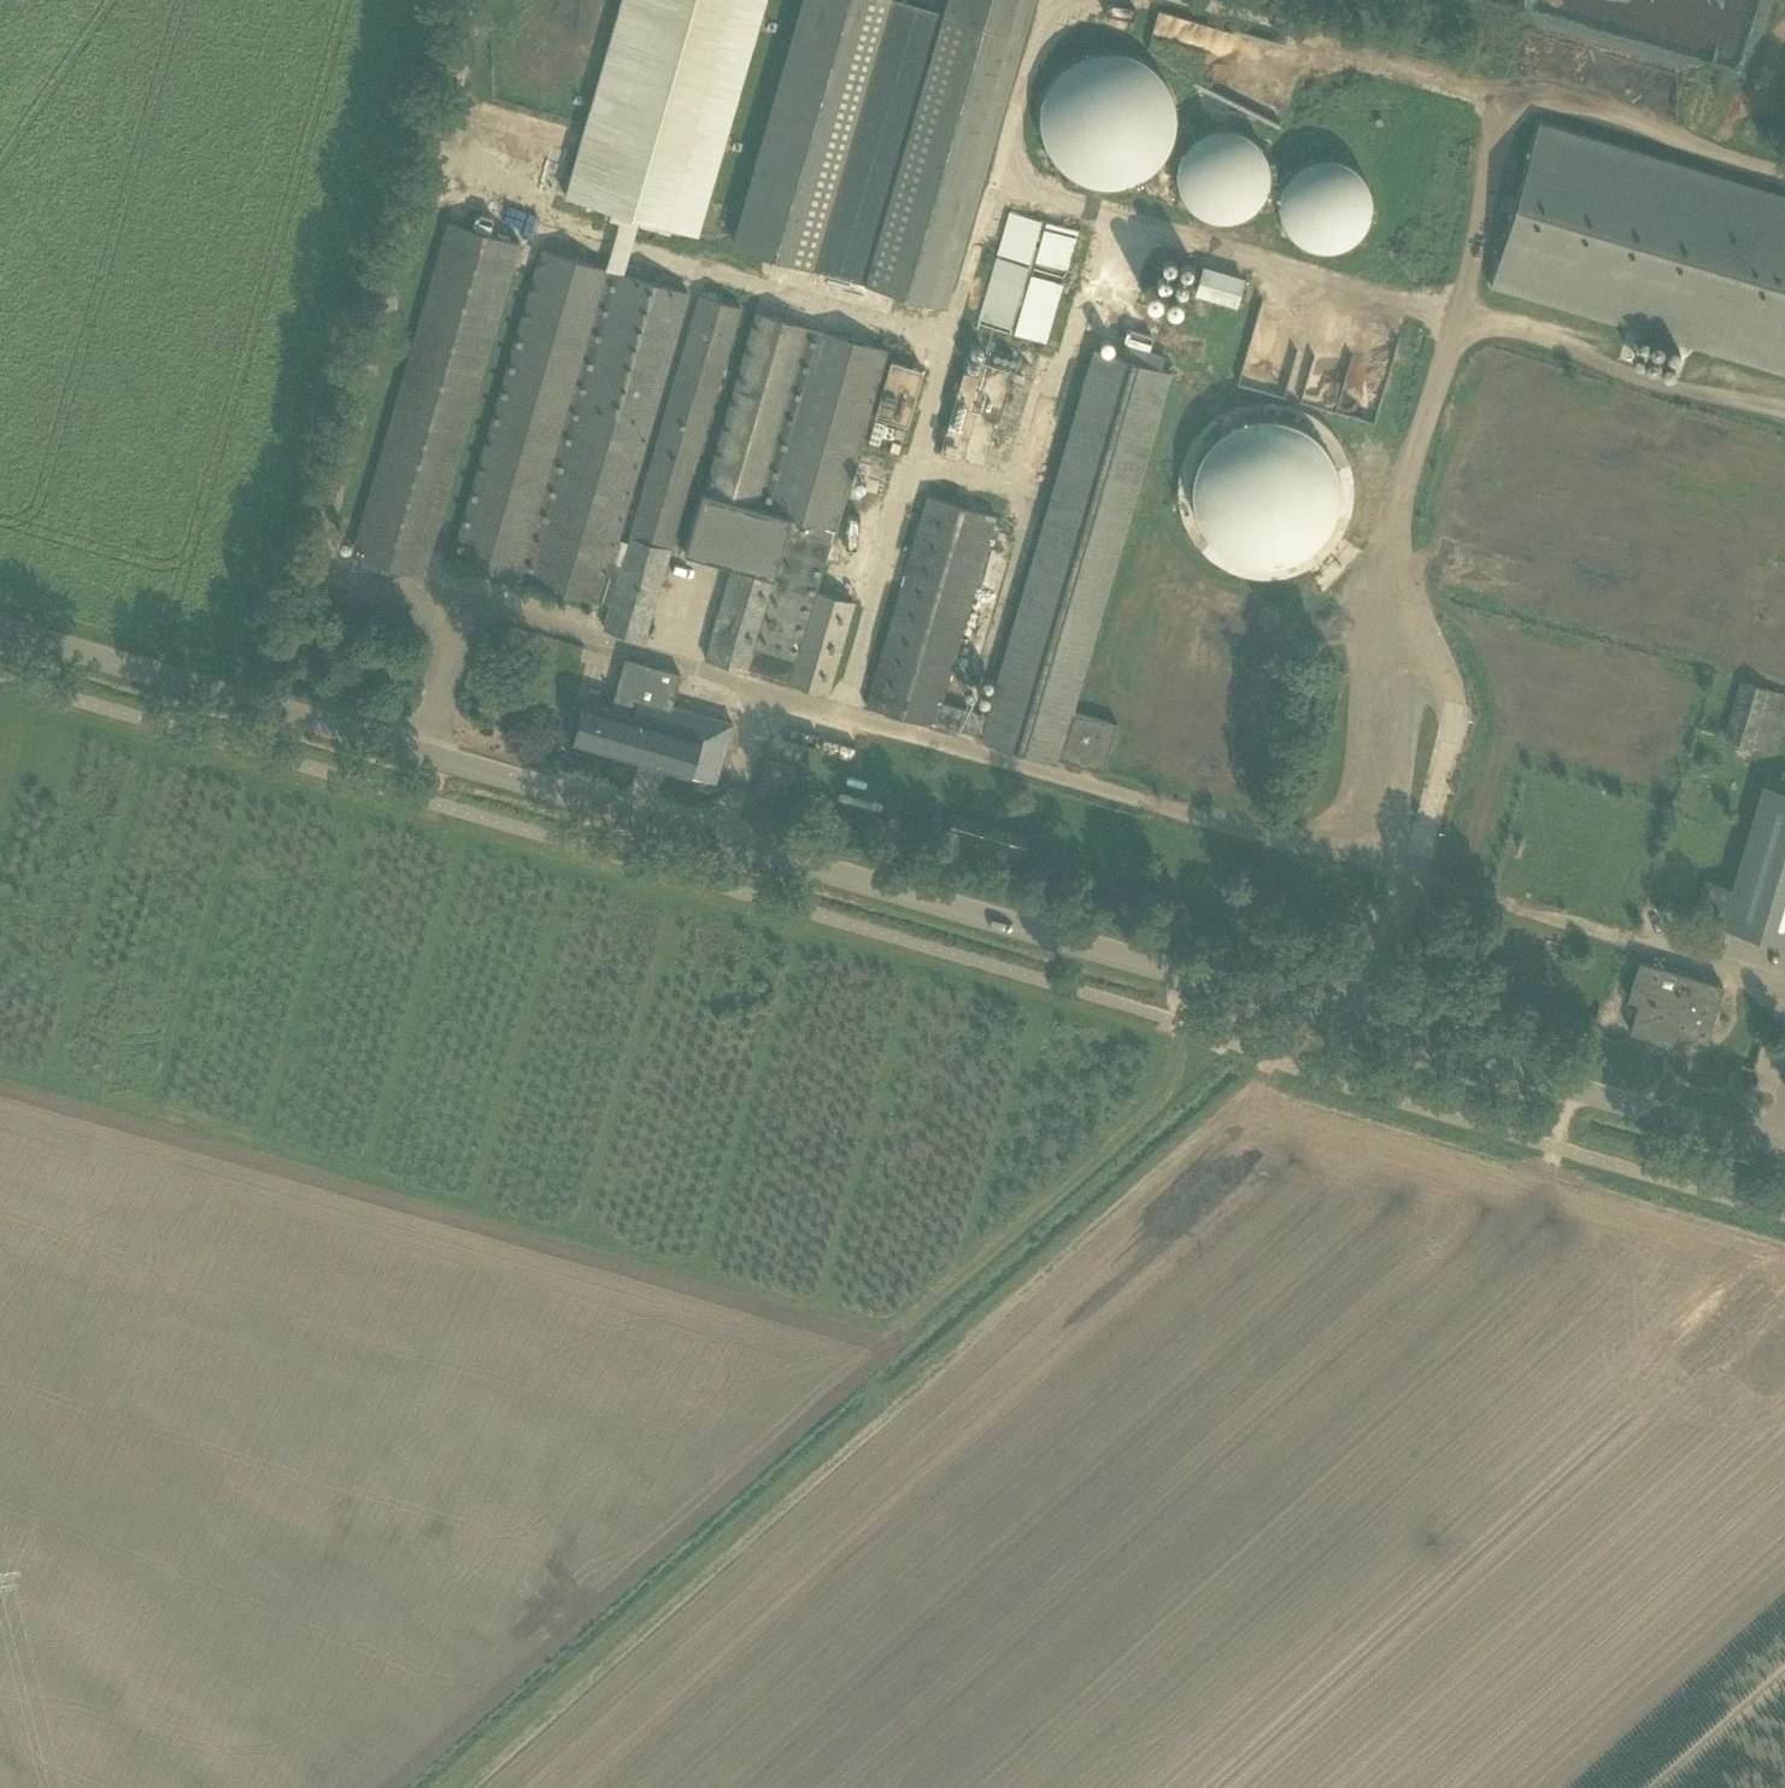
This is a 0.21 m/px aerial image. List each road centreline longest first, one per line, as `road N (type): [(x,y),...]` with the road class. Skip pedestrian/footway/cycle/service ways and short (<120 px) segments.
road 1 (unclassified): [(1784,1153),(0,631)]

